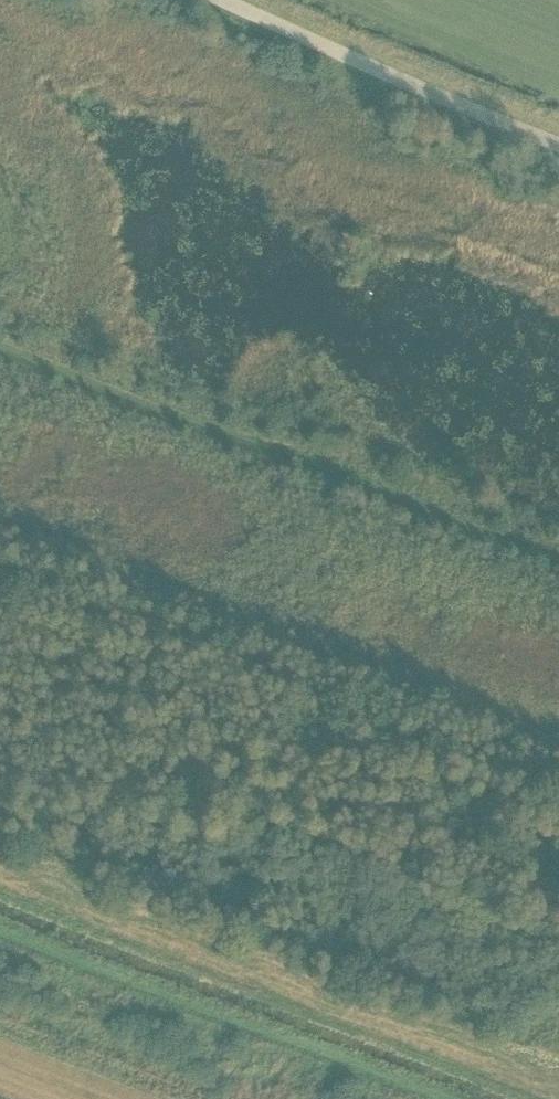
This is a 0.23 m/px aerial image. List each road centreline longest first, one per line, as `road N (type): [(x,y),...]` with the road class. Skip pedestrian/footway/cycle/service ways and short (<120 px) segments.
road 1 (unclassified): [(558,142),(218,0)]

